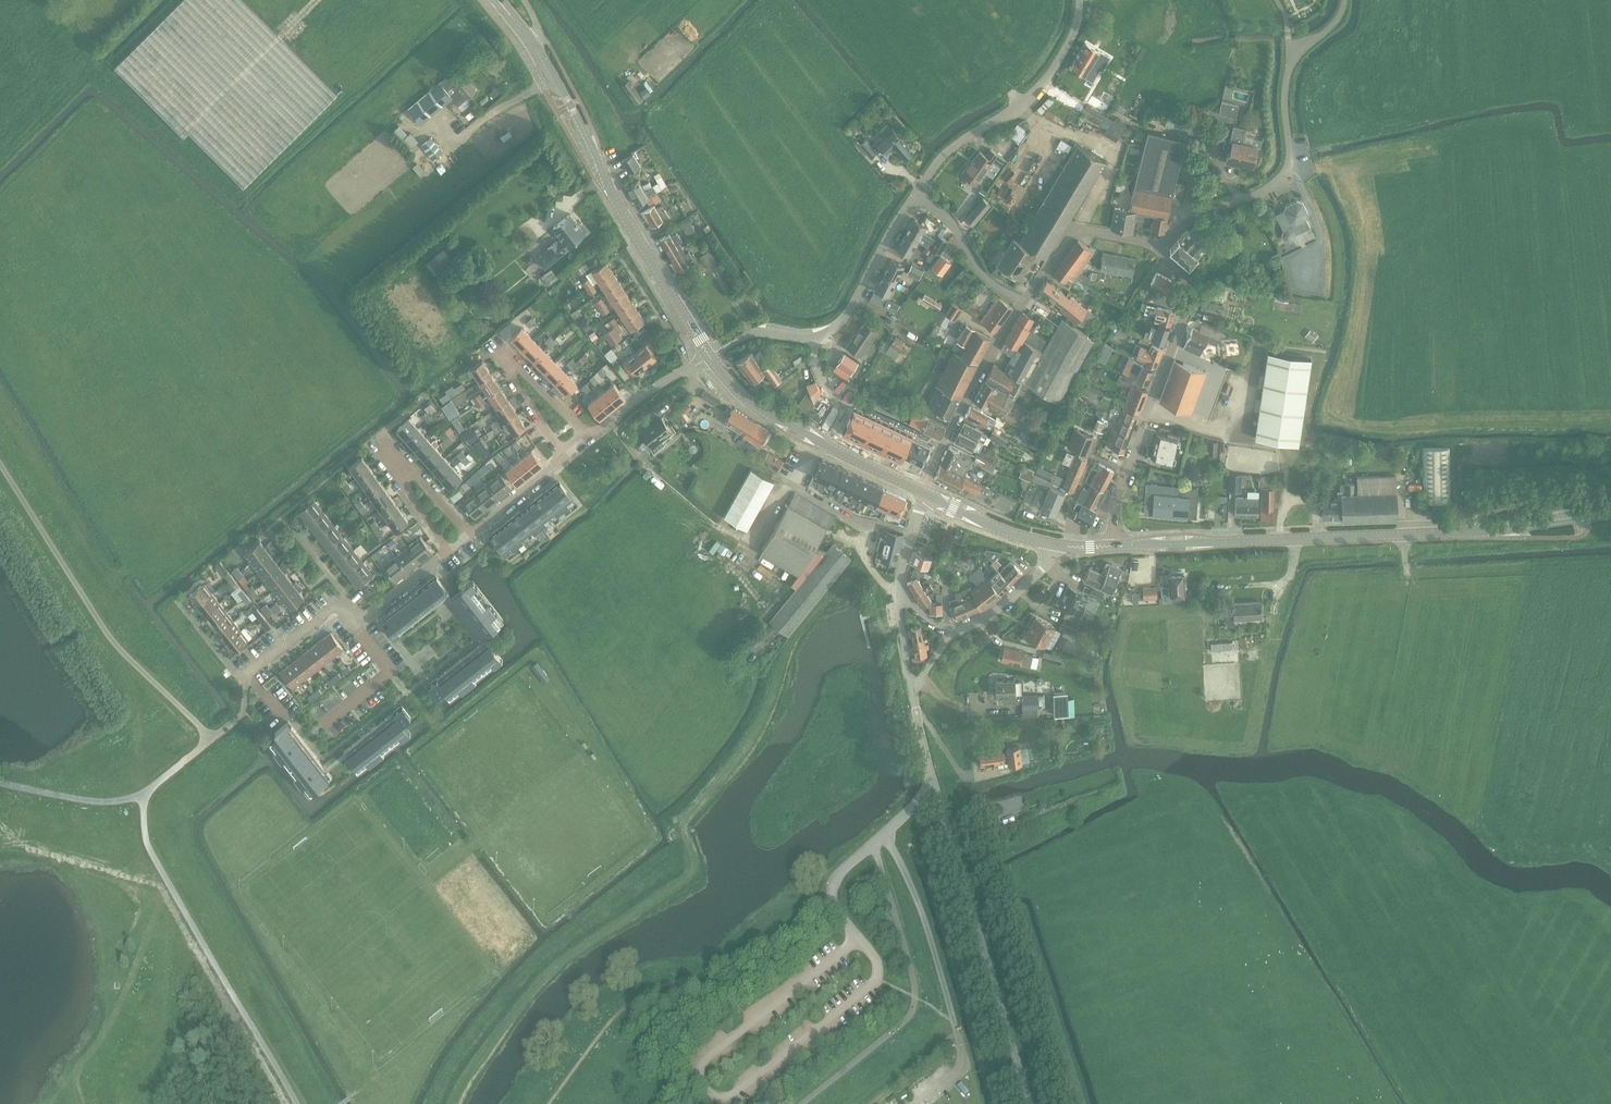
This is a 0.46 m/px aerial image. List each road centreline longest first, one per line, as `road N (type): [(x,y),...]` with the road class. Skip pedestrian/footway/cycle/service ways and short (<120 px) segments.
road 1 (secondary): [(1115,547),(1503,529),(1610,512)]
road 2 (secondary): [(533,45),(710,357)]
road 3 (unclassified): [(1160,247),(1189,222),(1284,176),(1288,72),(1337,20),(1345,0)]
road 4 (unclassified): [(1029,1103),(935,785)]
road 5 (residential): [(1115,547),(1122,477),(1193,299),(1189,279),(1160,247)]
road 6 (unclassified): [(710,357),(755,332),(814,340),(838,326),(917,193)]
road 7 (unclassified): [(917,193),(942,156),(1038,89),(1073,36),(1080,0)]
road 8 (secondary): [(710,357),(758,408),(925,494)]
road 9 (residential): [(563,459),(501,356),(508,352),(590,437)]
road 10 (residential): [(472,532),(393,448),(384,455),(450,551)]
road 11 (residential): [(925,494),(1024,302)]
road 12 (residential): [(211,740),(244,714),(247,674),(341,603)]
road 13 (residential): [(1024,302),(1076,229),(1160,247)]
road 14 (residential): [(1024,302),(983,275),(952,223),(917,193)]
road 15 (residential): [(590,437),(651,389),(710,357)]
road 16 (secondary): [(925,494),(987,525),(1054,545)]
road 17 (residential): [(325,722),(390,670),(356,627)]
road 18 (residential): [(958,629),(998,611),(1043,570),(1054,545)]
road 19 (residential): [(356,627),(450,551)]

